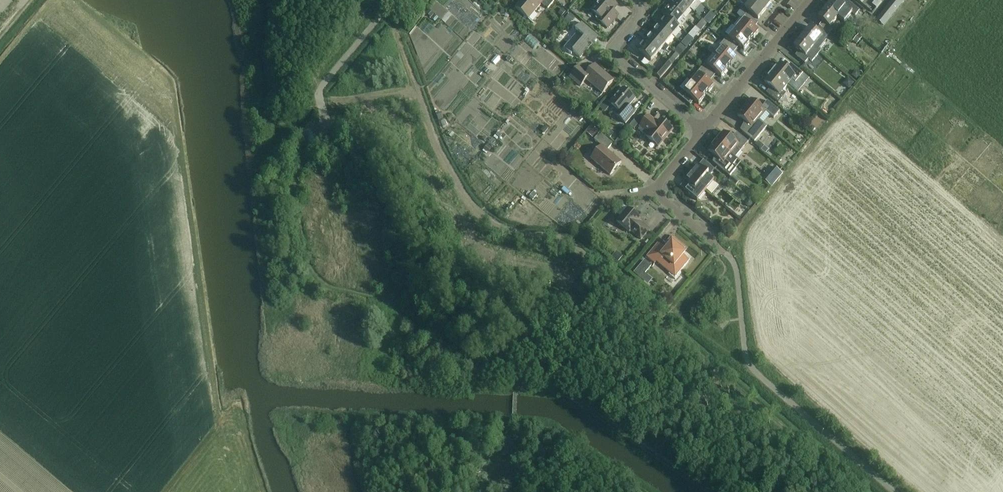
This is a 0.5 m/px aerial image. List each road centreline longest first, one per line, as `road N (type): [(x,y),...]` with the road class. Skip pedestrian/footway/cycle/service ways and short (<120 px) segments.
road 1 (residential): [(703,131),(813,0)]
road 2 (residential): [(703,131),(619,56),(619,40),(644,10)]

